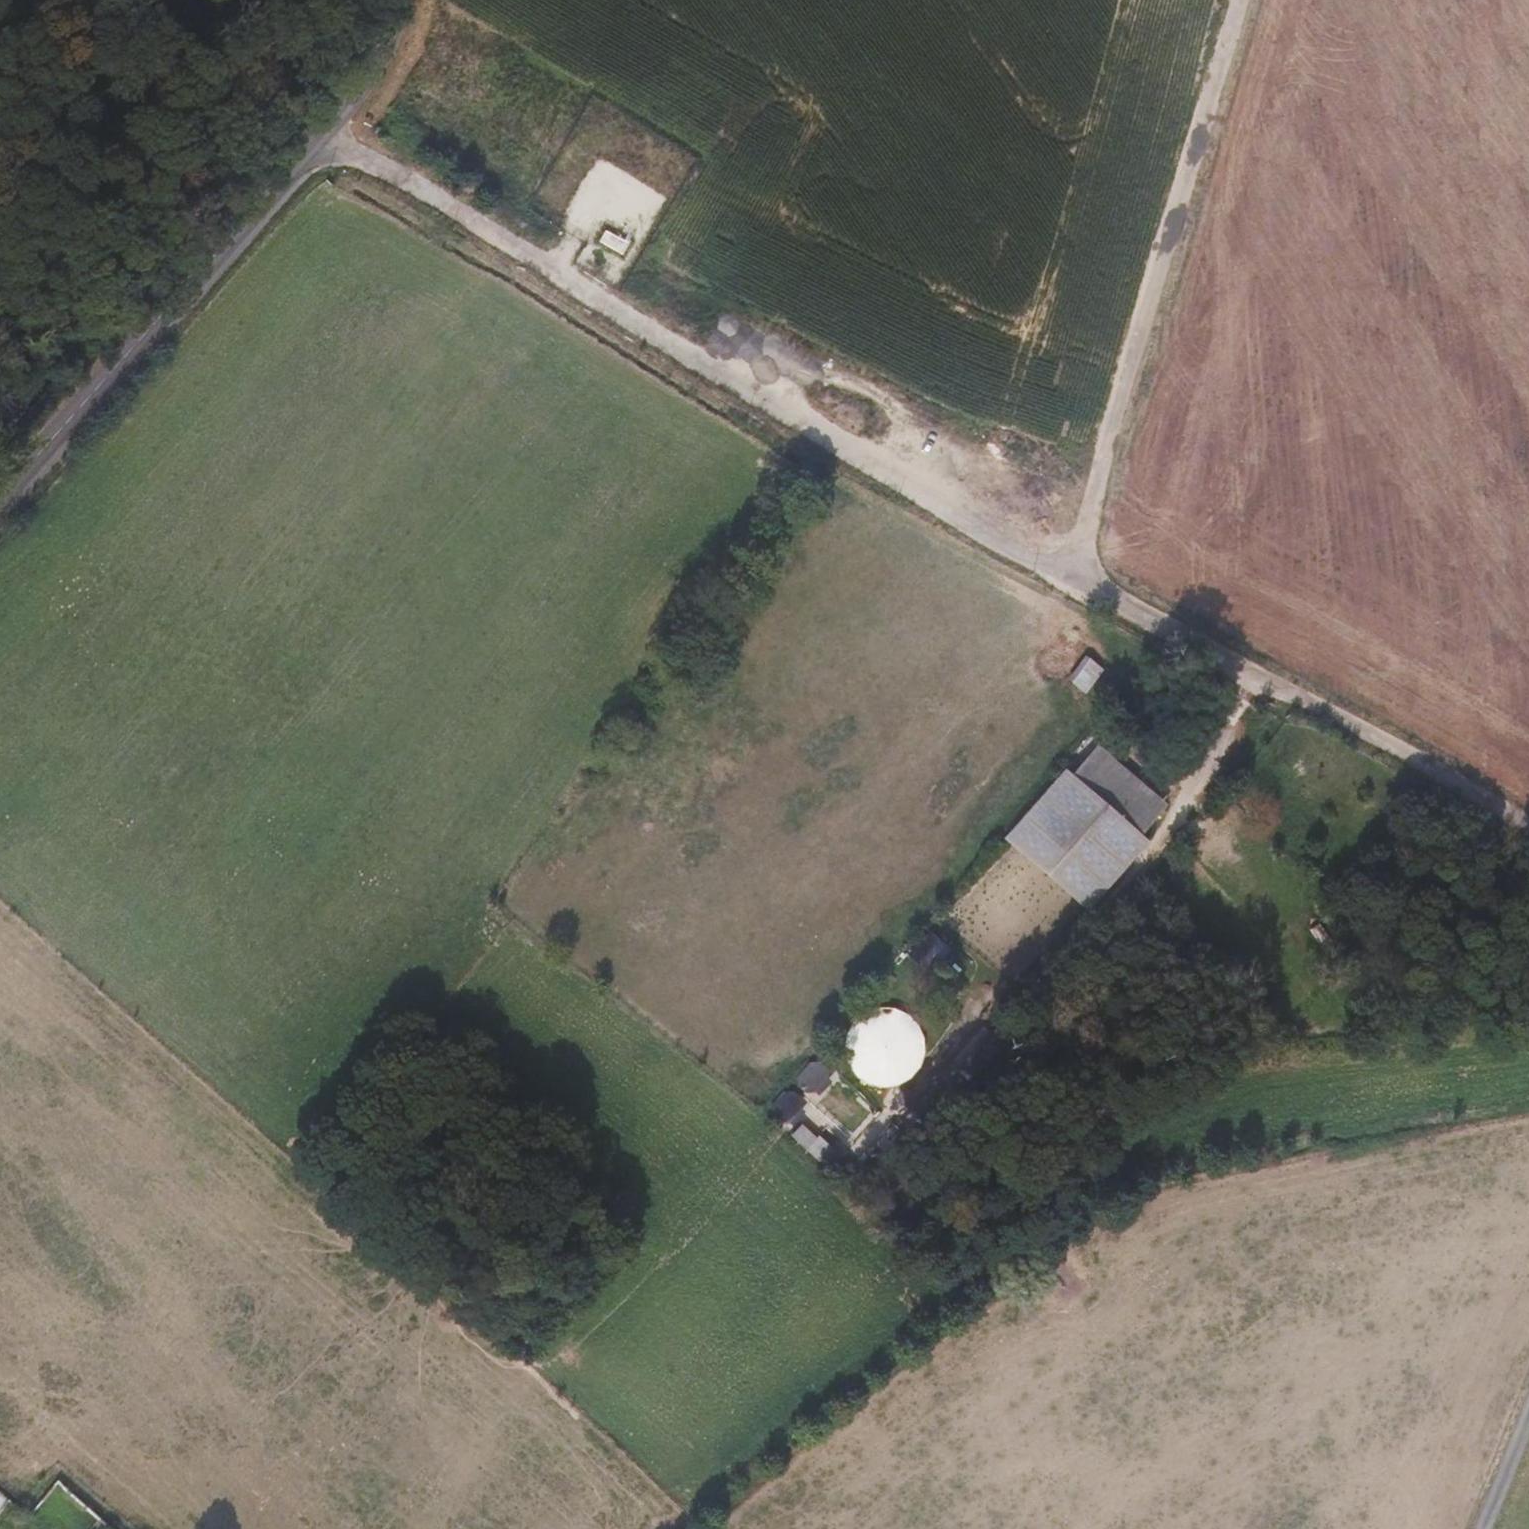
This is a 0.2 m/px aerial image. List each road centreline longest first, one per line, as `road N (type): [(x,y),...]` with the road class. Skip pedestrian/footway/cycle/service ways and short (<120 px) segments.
road 1 (track): [(1064,578),(322,127)]
road 2 (tertiary): [(398,0),(372,65),(0,498)]
road 3 (track): [(1236,0),(1064,578)]
road 4 (track): [(1528,829),(1064,578)]

